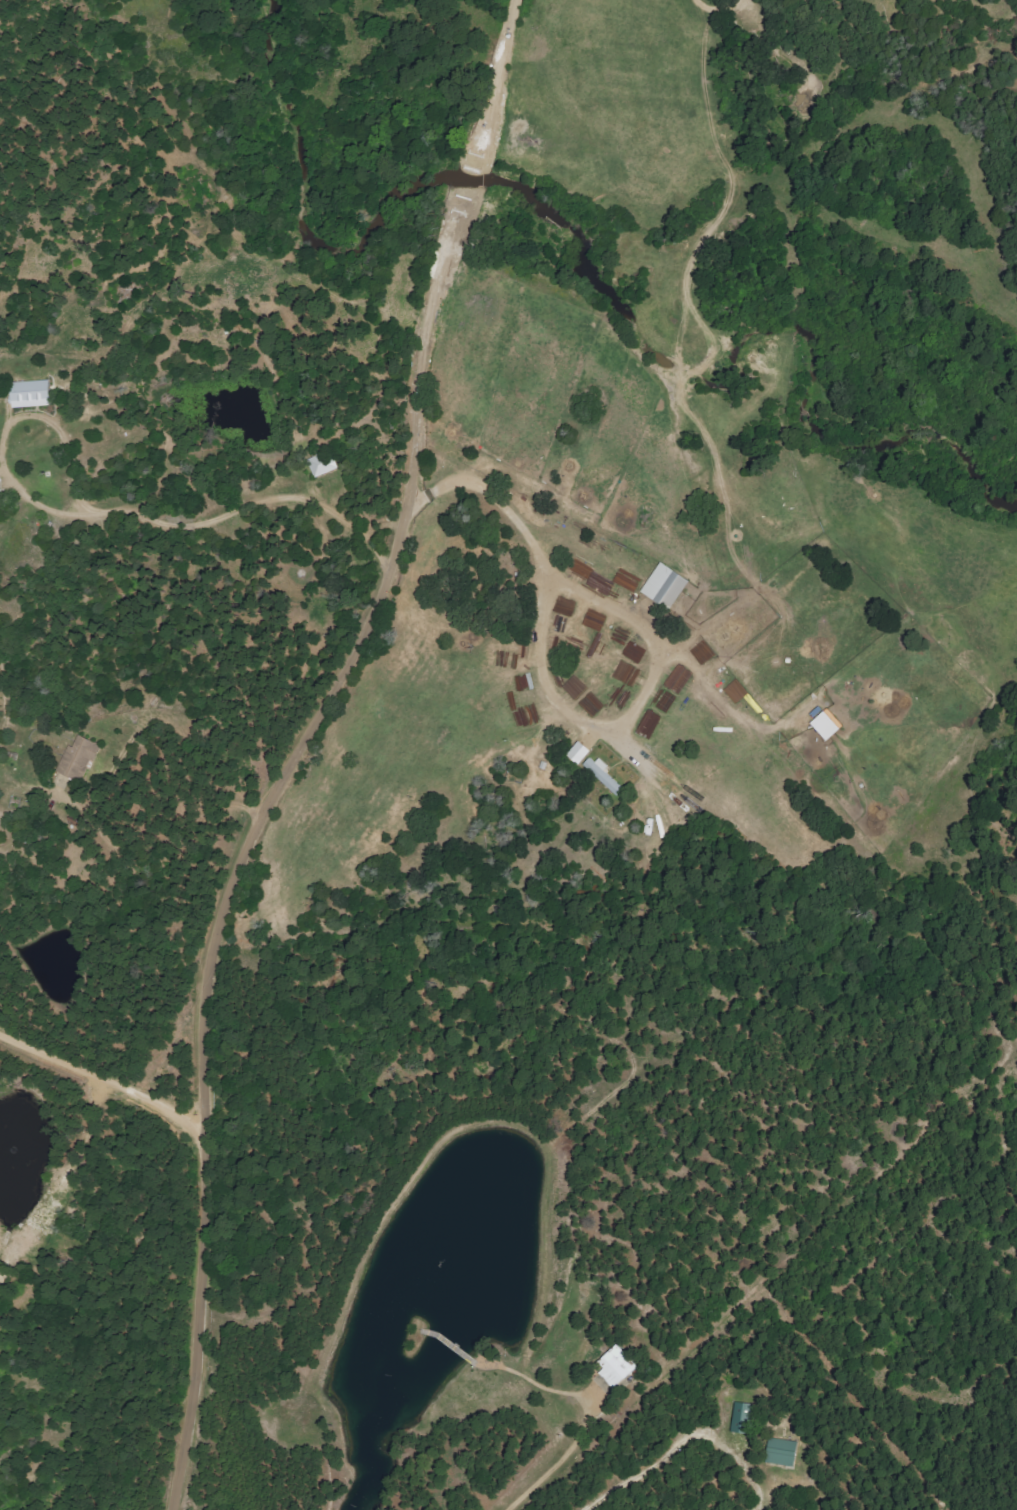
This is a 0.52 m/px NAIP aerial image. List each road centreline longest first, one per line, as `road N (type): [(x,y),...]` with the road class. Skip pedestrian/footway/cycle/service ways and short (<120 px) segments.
road 1 (residential): [(169,1509),(193,1384),(207,944),(248,817),(351,660),(385,588),(408,517),(424,329),(516,0)]
road 2 (residential): [(201,1129),(88,1063),(0,1028)]

